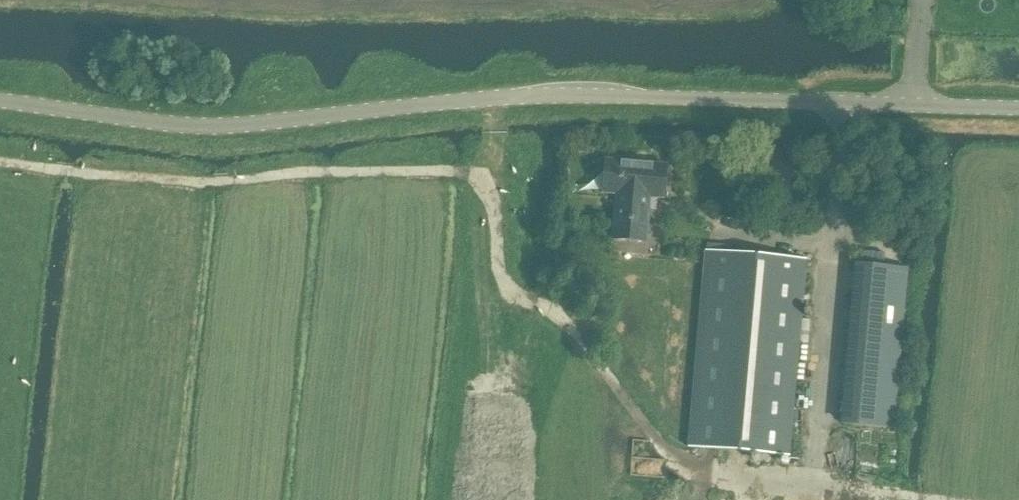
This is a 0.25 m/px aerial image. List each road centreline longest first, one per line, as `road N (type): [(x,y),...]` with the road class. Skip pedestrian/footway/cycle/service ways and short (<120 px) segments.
road 1 (unclassified): [(1018,108),(513,97),(188,126),(0,101)]

